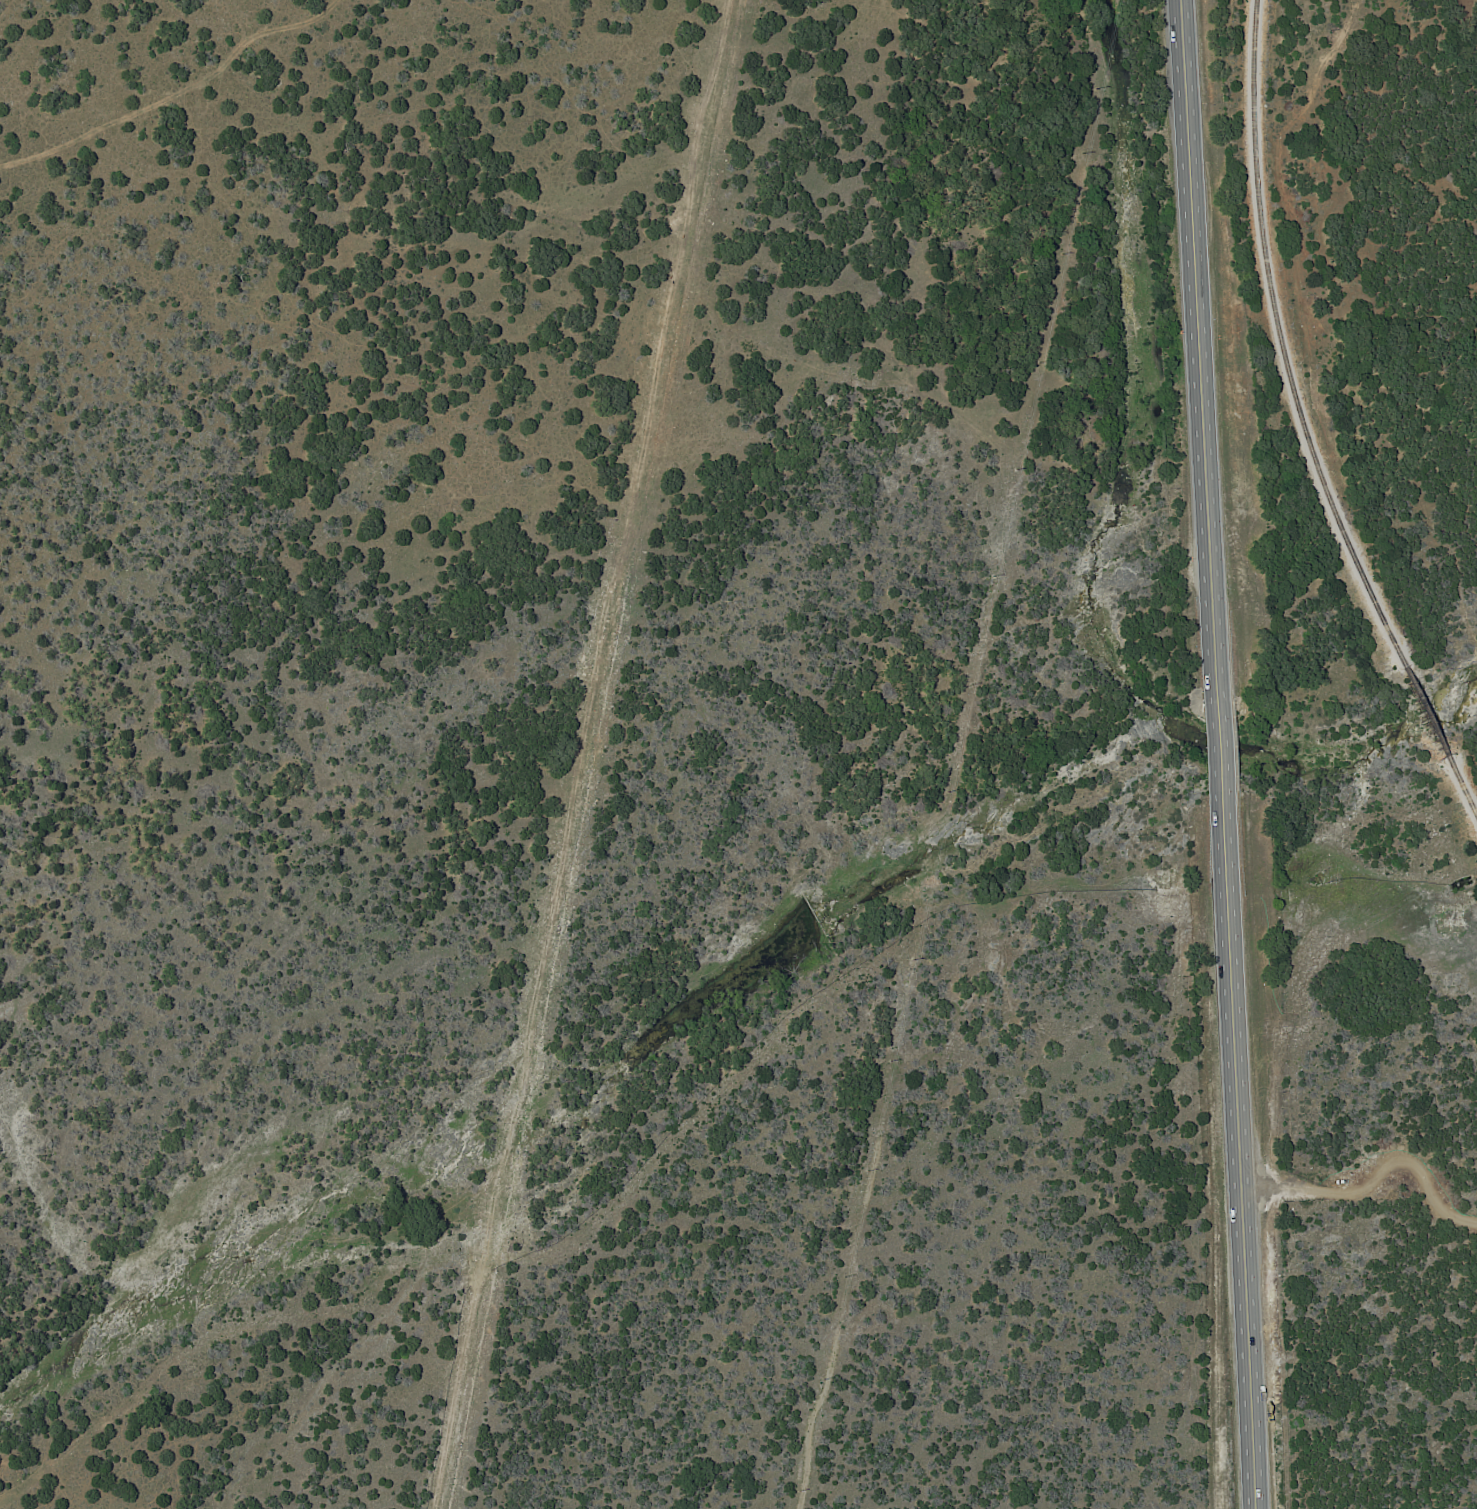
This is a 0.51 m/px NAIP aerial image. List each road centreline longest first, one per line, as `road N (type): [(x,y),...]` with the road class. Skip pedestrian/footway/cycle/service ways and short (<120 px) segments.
road 1 (trunk): [(1249,1508),(1215,783)]
road 2 (trunk): [(1211,684),(1179,0)]

